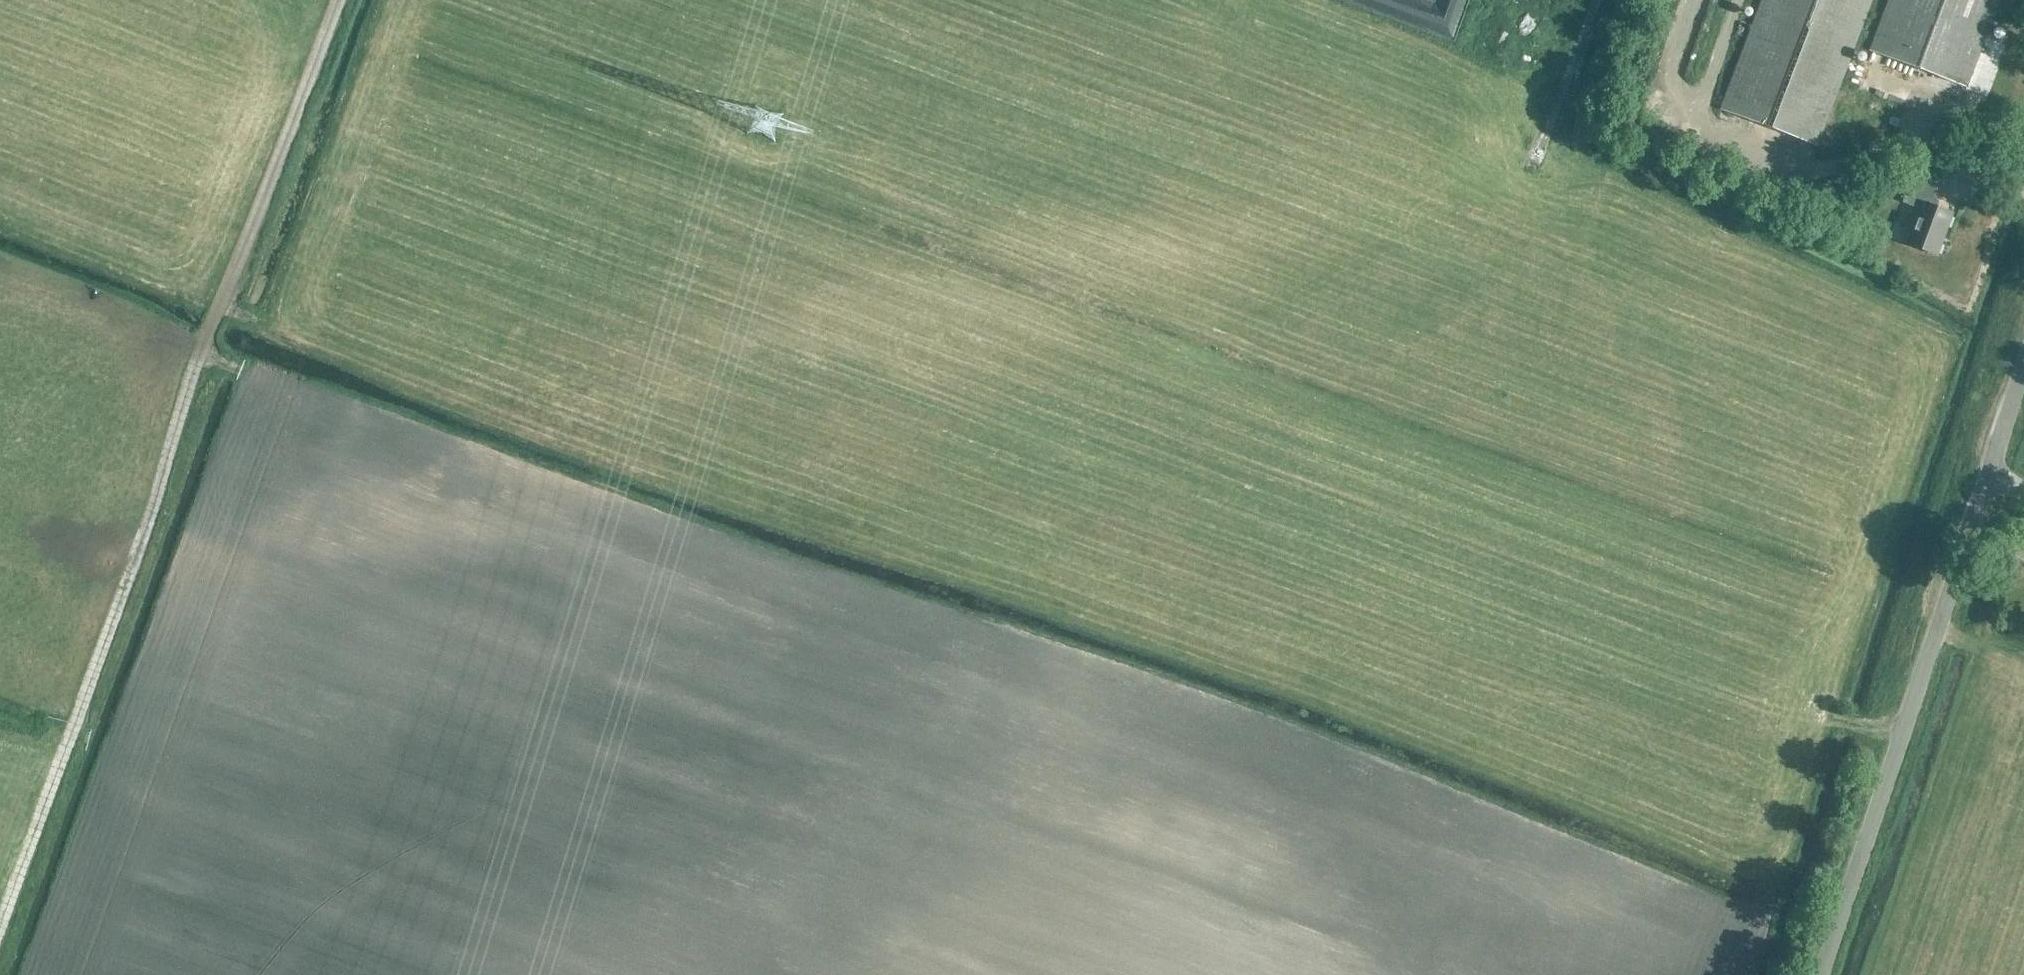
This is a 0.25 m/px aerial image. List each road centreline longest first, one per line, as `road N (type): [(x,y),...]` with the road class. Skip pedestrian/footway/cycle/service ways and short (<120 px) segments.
road 1 (unclassified): [(1821,974),(2023,377)]

